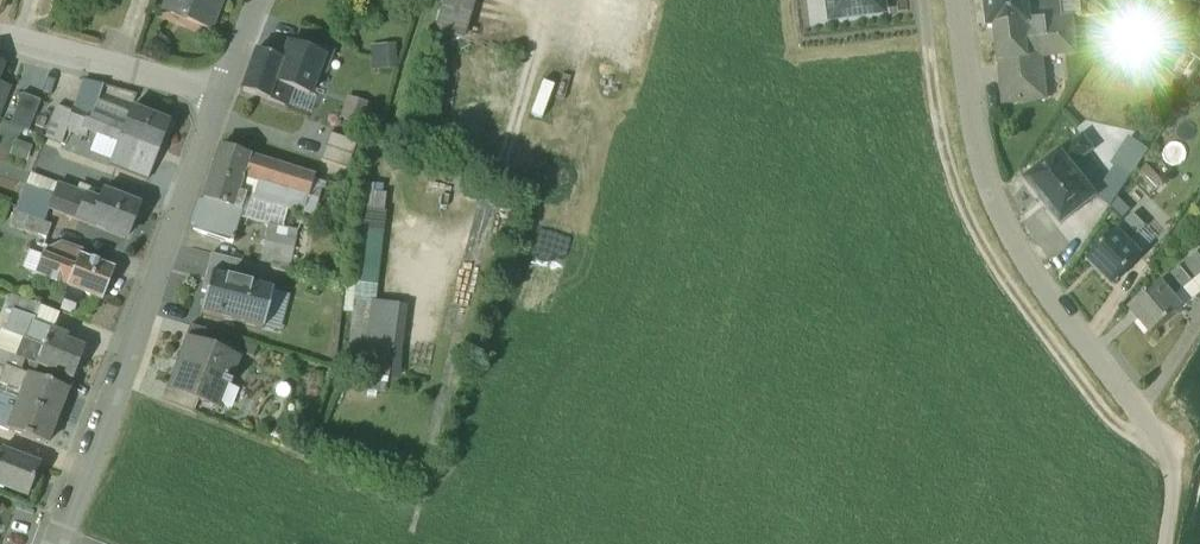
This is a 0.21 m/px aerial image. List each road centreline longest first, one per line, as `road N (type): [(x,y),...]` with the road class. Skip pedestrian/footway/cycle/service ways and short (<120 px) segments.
road 1 (track): [(1169,449),(1133,443),(1089,401),(964,220),(931,99),(919,0)]
road 2 (residential): [(951,0),(965,126),(994,218),(1035,291),(1169,449),(1174,469)]
road 3 (residential): [(225,99),(51,543)]
road 4 (track): [(579,0),(529,80),(441,361)]
road 5 (residential): [(225,99),(0,43)]

